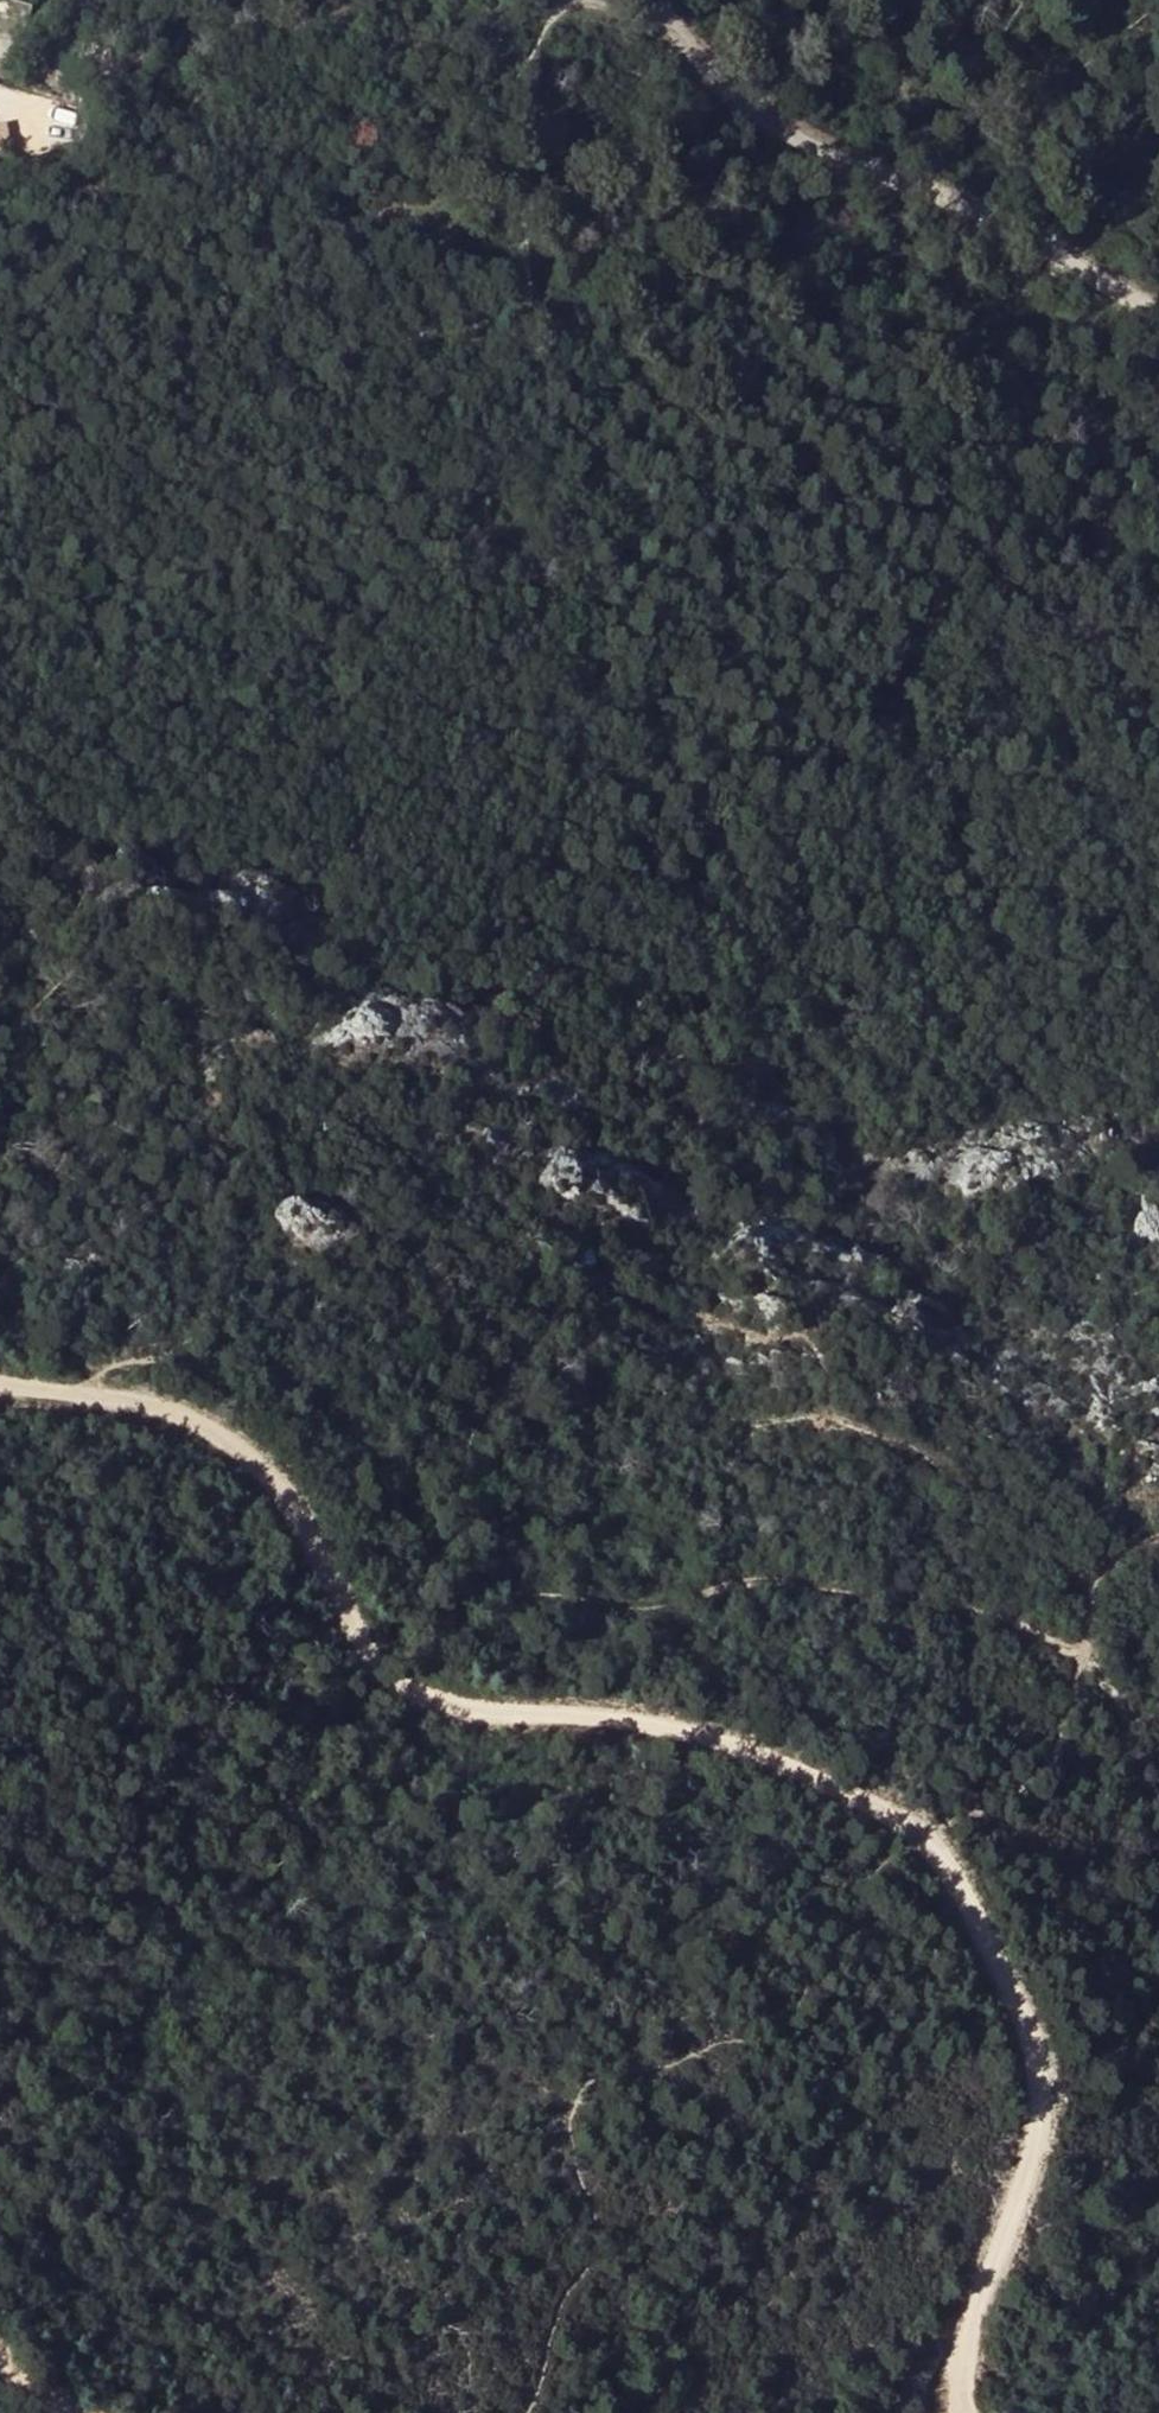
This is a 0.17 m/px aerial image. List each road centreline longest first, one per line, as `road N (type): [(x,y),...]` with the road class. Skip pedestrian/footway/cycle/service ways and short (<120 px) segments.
road 1 (track): [(961,2412),(956,2375),(1042,2133),(1036,2050),(962,1876),(933,1835),(768,1754),(693,1729),(429,1699),(383,1674),(261,1462),(157,1409),(0,1387)]
road 2 (track): [(649,0),(731,96),(850,169),(1018,232),(1158,318)]

